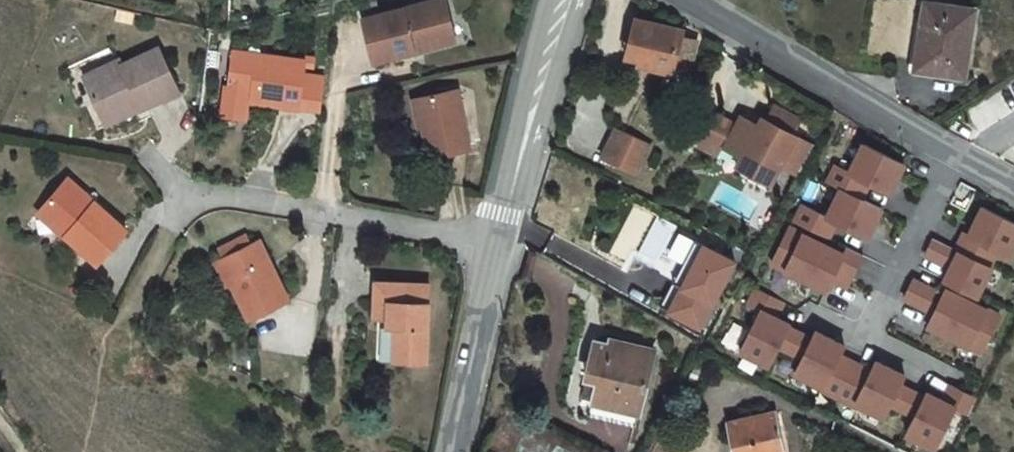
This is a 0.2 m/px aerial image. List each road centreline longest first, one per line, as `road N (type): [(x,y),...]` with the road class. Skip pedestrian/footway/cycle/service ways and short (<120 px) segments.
road 1 (residential): [(181,186),(501,244)]
road 2 (residential): [(958,155),(695,0)]
road 3 (residential): [(958,155),(868,329),(960,374)]
road 4 (unclassified): [(501,244),(567,0)]
road 5 (unclassified): [(447,451),(501,244)]

